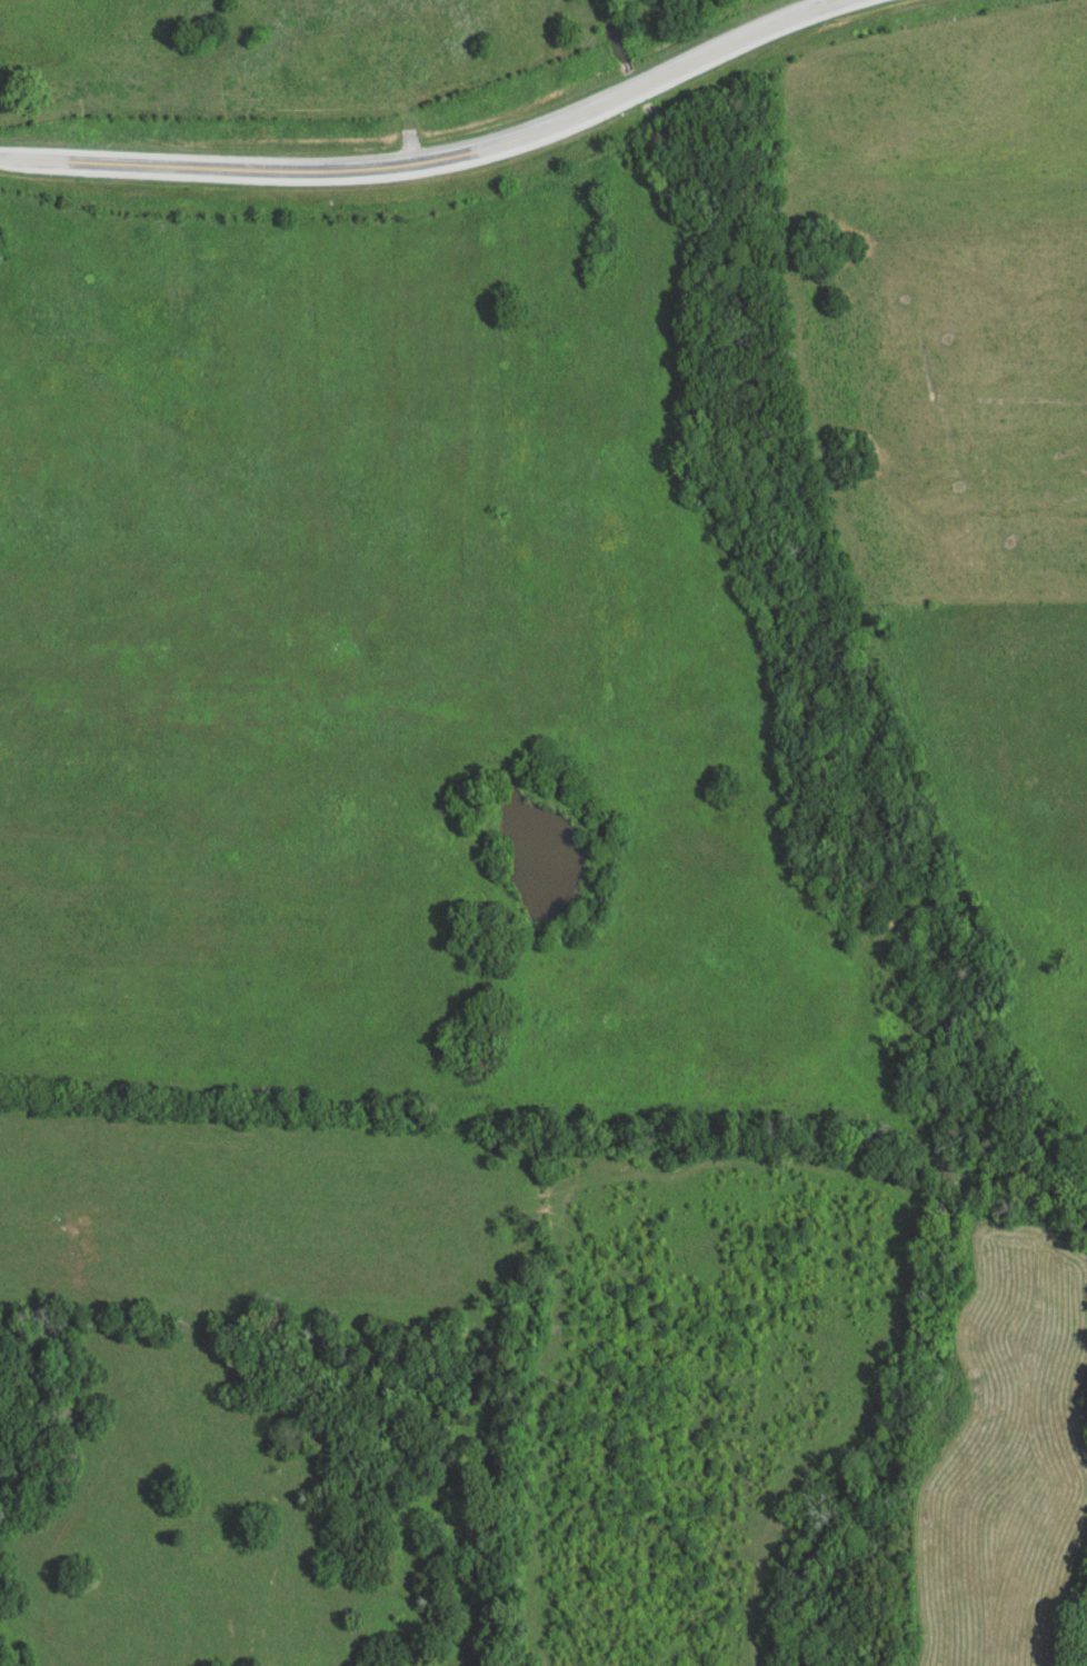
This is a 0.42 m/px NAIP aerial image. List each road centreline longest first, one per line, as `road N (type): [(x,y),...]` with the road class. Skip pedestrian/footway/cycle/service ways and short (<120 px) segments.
road 1 (secondary): [(0,156),(330,168),(449,156),(559,122),(836,0)]

